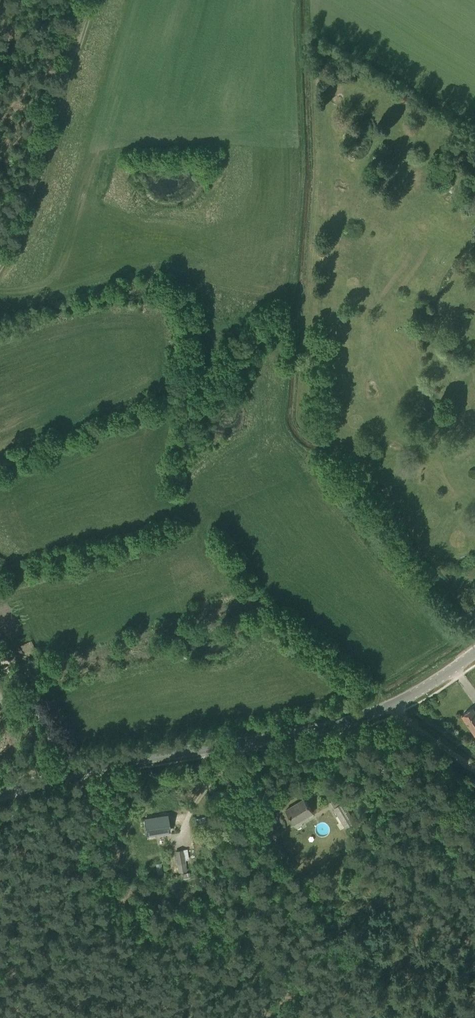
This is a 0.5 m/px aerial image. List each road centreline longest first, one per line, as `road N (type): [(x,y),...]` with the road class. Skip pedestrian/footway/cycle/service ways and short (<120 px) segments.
road 1 (secondary): [(0,797),(73,771),(321,731),(395,705),(474,653)]
road 2 (track): [(0,270),(13,253),(91,0)]

